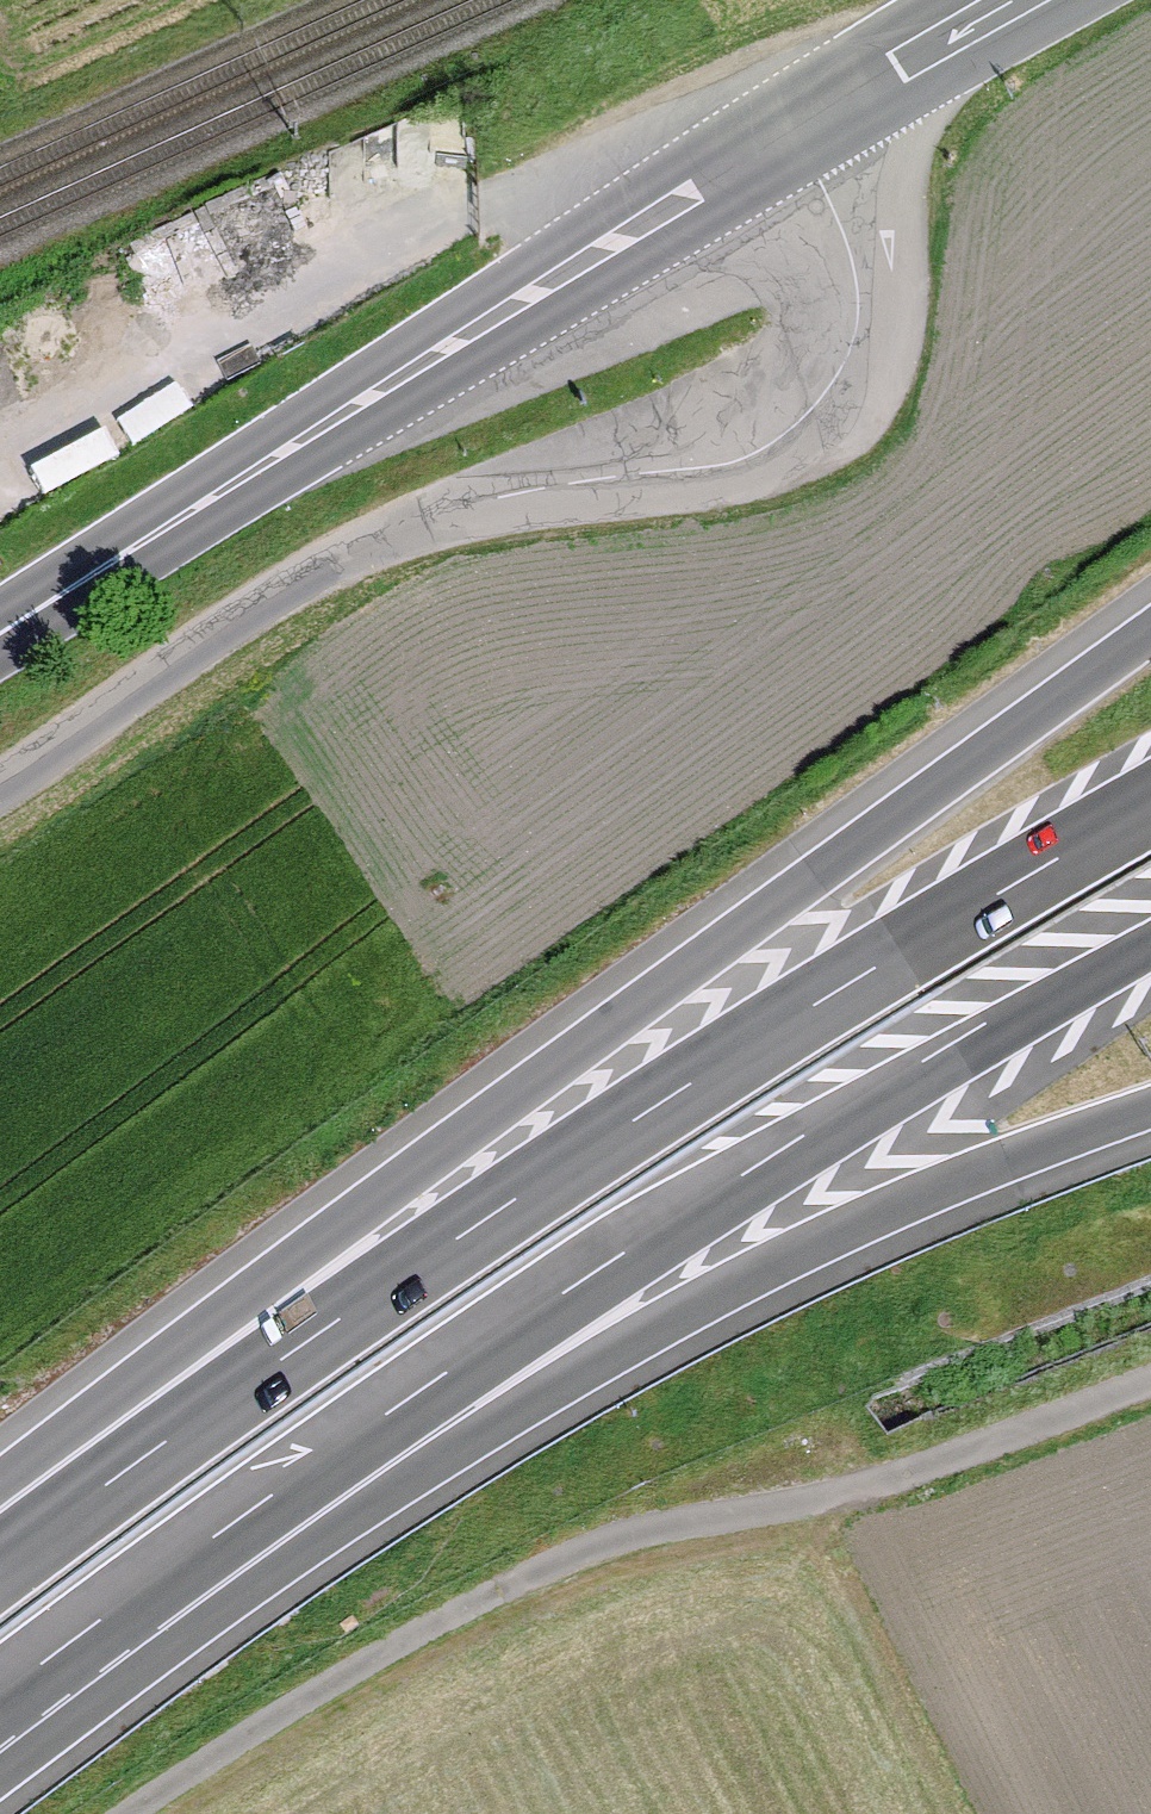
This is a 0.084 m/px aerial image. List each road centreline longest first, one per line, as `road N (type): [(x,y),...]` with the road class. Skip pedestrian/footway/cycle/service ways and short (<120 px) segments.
road 1 (motorway): [(1150,628),(574,1051),(0,1509)]
road 2 (motorway): [(1150,803),(647,1112),(208,1407),(0,1563)]
road 3 (motorway): [(95,1625),(453,1367),(712,1195),(1150,942)]
road 4 (unclassified): [(797,128),(849,259),(857,304),(845,355),(818,411),(754,458),(571,481),(405,526),(316,569),(0,789)]
road 5 (motorway): [(95,1625),(768,1267),(1004,1164),(1150,1113)]
road 6 (track): [(1150,1381),(821,1511),(621,1546),(424,1637),(158,1813)]
road 7 (primary): [(0,635),(797,128)]
road 8 (primary): [(797,128),(1020,0)]

